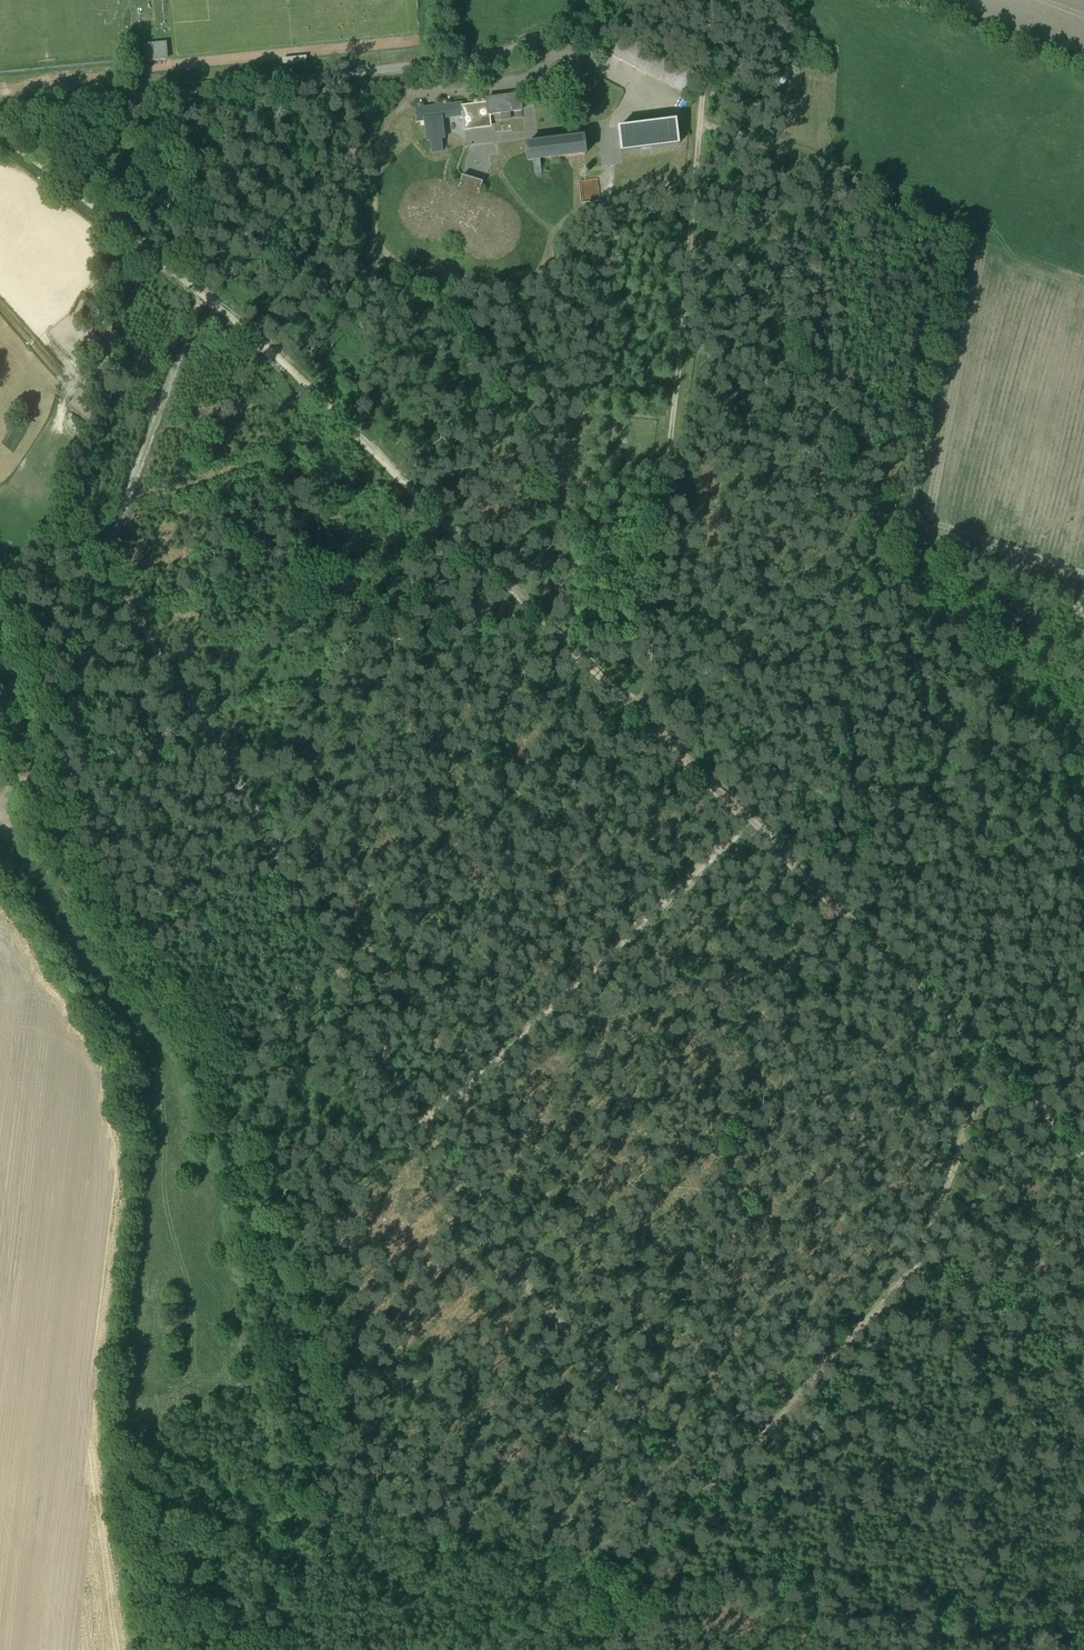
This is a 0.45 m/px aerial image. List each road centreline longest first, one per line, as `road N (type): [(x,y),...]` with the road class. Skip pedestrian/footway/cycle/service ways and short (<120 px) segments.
road 1 (track): [(107,562),(217,748),(488,1251),(701,1483)]
road 2 (track): [(149,1649),(111,1468),(110,1415),(146,1085),(0,875)]
road 3 (track): [(717,0),(645,667),(623,696)]
road 4 (track): [(756,826),(262,1263)]
road 5 (track): [(623,696),(348,413),(191,288)]
road 6 (track): [(997,1067),(916,1262),(701,1483)]
road 7 (track): [(997,1067),(756,826)]
road 8 (track): [(107,562),(191,288)]
road 9 (track): [(191,288),(0,136)]
road 10 (track): [(756,826),(623,696)]
road 11 (track): [(482,67),(554,52),(627,18),(646,0)]
road 12 (track): [(709,120),(825,164)]
road 13 (track): [(1083,1156),(997,1067)]

